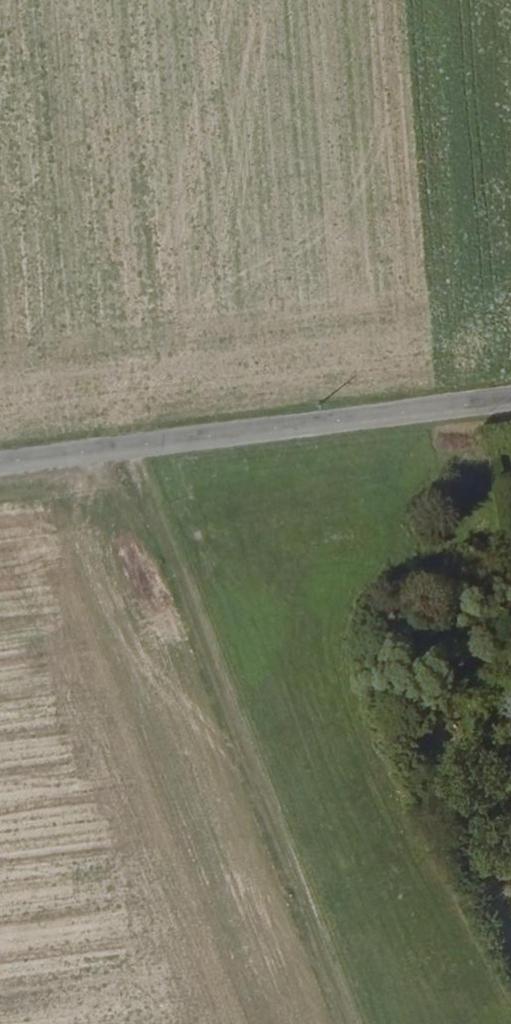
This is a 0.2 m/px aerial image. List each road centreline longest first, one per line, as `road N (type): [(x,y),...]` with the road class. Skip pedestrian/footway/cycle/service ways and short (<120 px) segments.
road 1 (tertiary): [(0,463),(510,400)]

